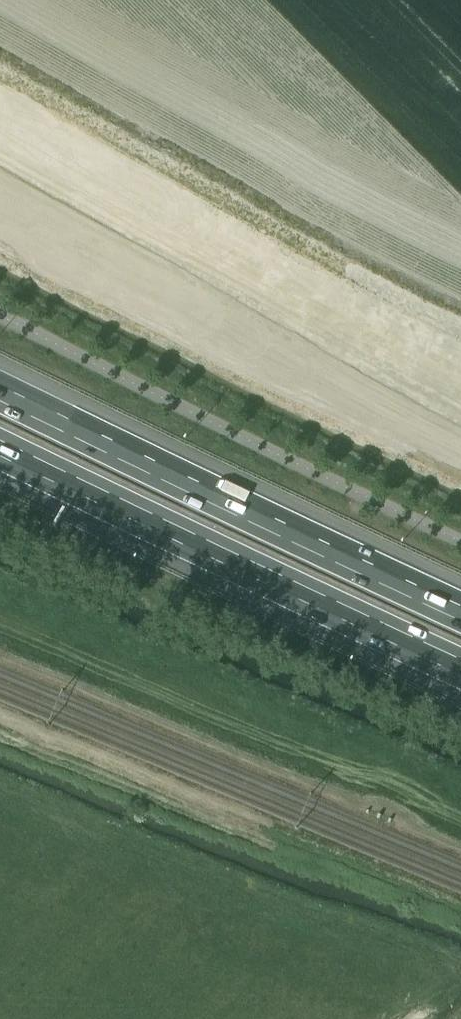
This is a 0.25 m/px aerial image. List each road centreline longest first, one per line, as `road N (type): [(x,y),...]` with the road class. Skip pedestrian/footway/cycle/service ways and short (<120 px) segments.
road 1 (motorway): [(460,605),(0,385)]
road 2 (motorway): [(0,455),(460,674)]

